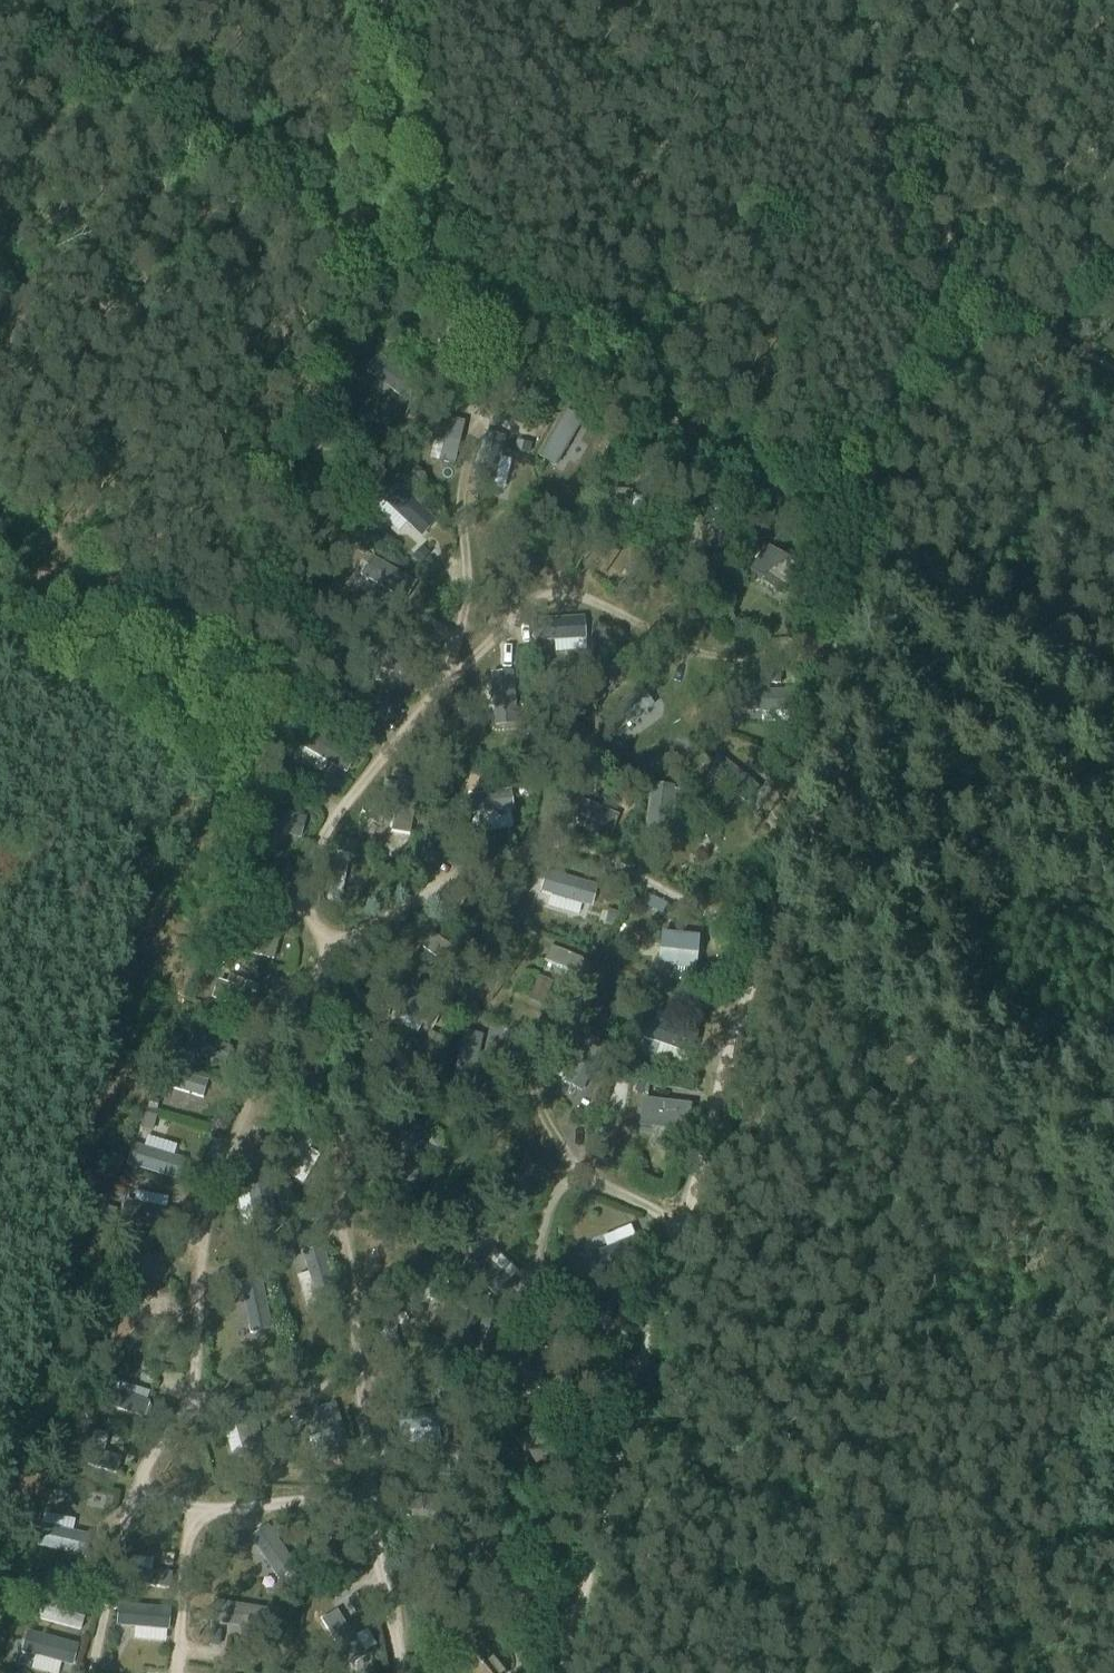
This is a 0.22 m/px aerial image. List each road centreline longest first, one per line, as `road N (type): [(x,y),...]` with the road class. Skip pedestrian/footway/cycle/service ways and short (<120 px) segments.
road 1 (track): [(1113,695),(858,563),(359,249),(0,7)]
road 2 (track): [(558,1672),(832,658)]
road 3 (track): [(0,509),(252,680),(359,249),(374,146),(373,0)]
road 4 (track): [(325,961),(533,850),(758,936),(1113,1221)]
road 5 (track): [(87,1672),(147,1459),(185,1412),(209,1197),(228,1134),(291,994),(325,961)]
road 6 (track): [(832,658),(690,651),(645,623),(555,592),(516,613),(412,719),(315,847),(308,895),(325,961)]
road 7 (track): [(325,961),(353,1328),(374,1424),(369,1496),(404,1672)]
road 8 (track): [(816,536),(1079,0)]
road 9 (track): [(444,683),(466,616),(461,492),(476,419)]
road 10 (track): [(138,1493),(194,1513),(369,1496)]
road 11 (track): [(682,1217),(582,1178),(560,1187),(542,1232)]
road 12 (track): [(194,1513),(176,1672)]

